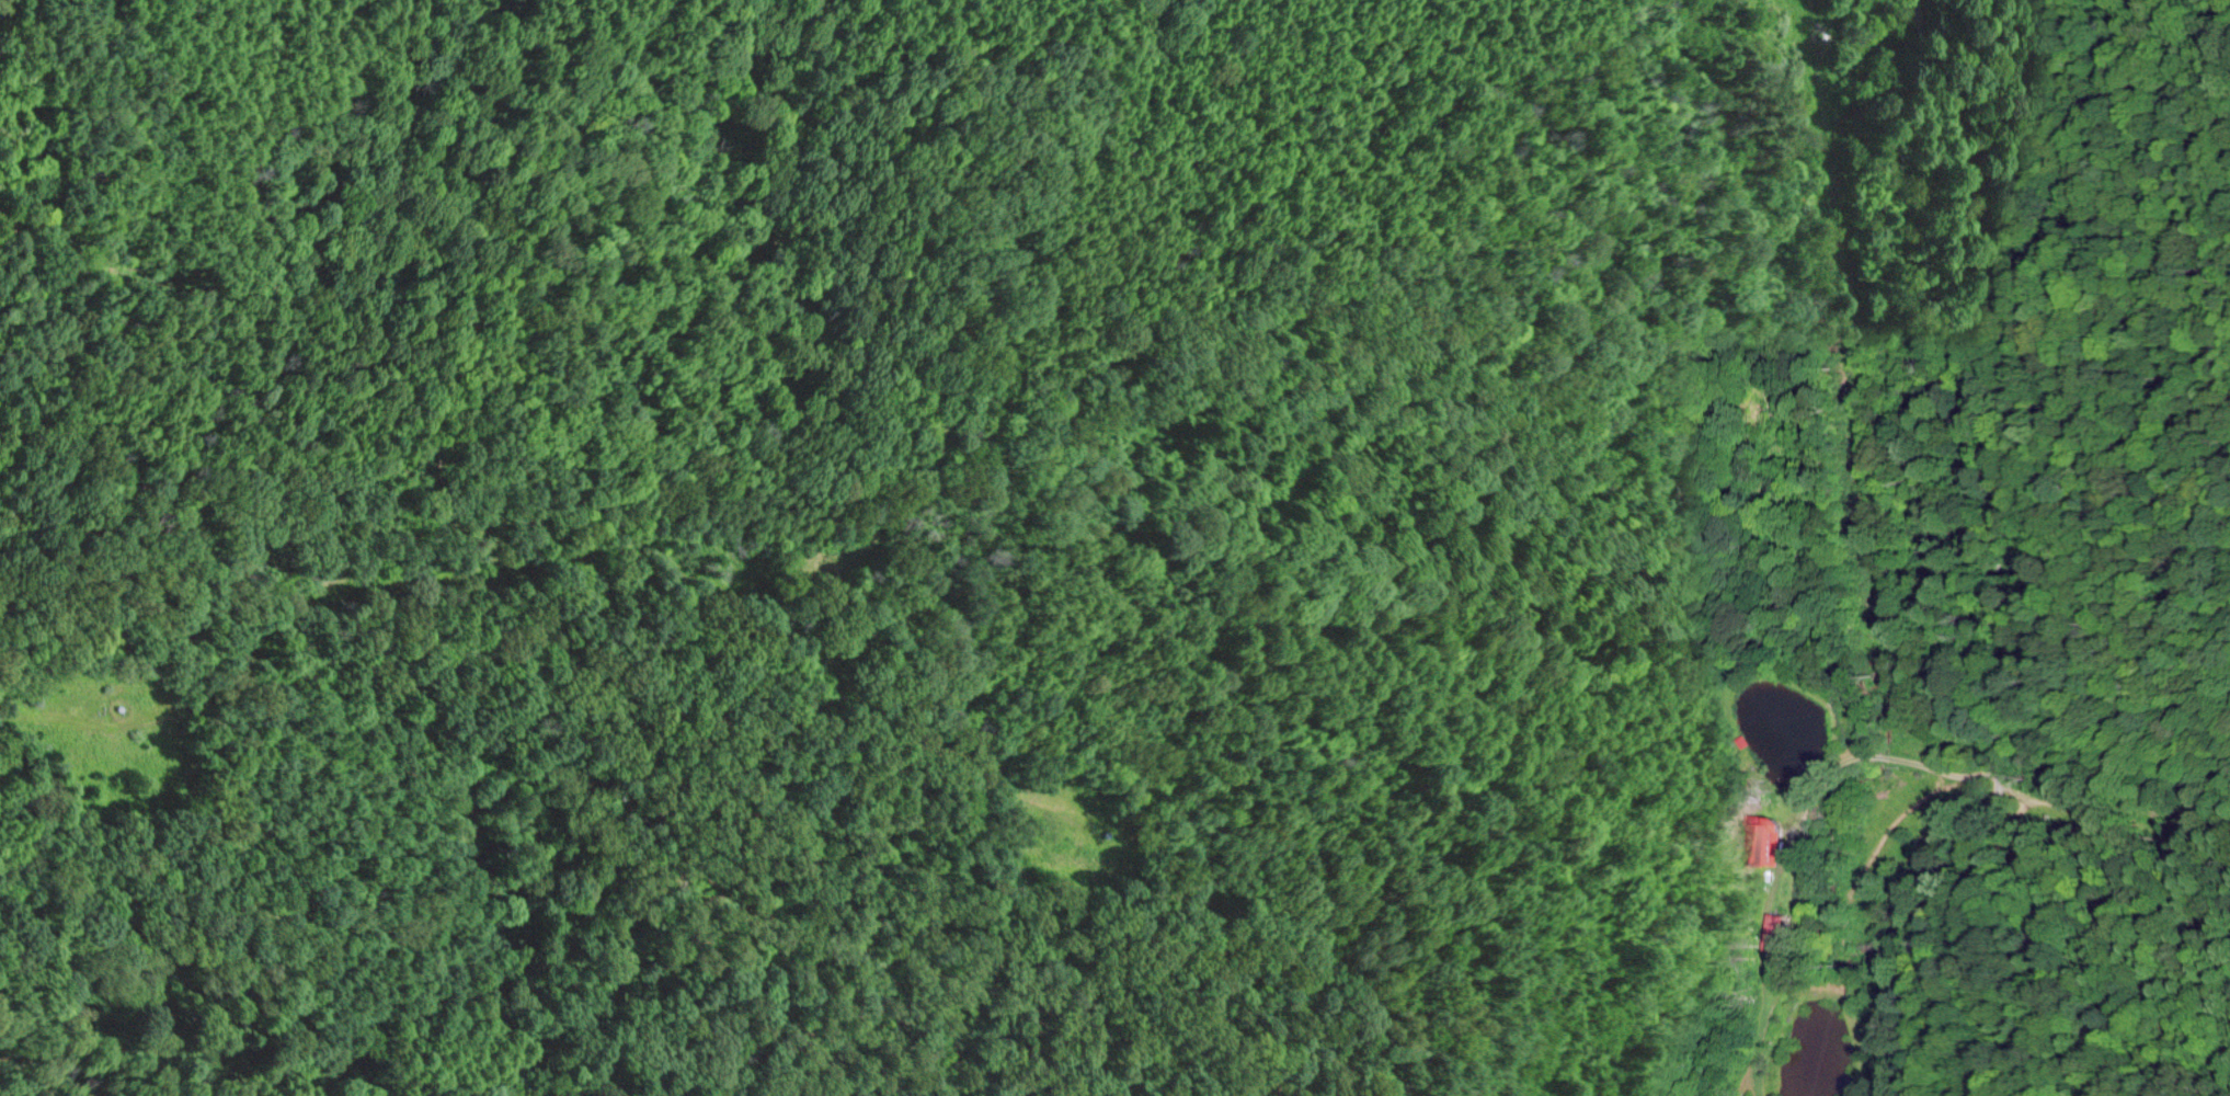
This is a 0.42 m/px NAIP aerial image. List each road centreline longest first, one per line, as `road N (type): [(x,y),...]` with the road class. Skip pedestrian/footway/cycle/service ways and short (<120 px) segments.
road 1 (residential): [(1904,1095),(1997,784),(2015,643),(1967,142),(1922,0)]

